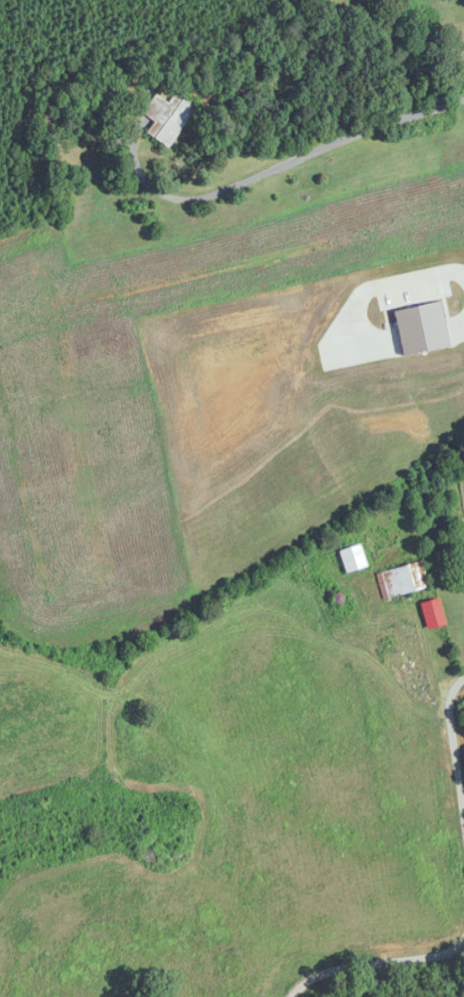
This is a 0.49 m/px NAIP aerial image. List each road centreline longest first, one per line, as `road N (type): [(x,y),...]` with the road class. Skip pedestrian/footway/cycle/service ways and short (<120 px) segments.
road 1 (track): [(262,996),(266,980),(297,957),(452,938),(463,919)]

